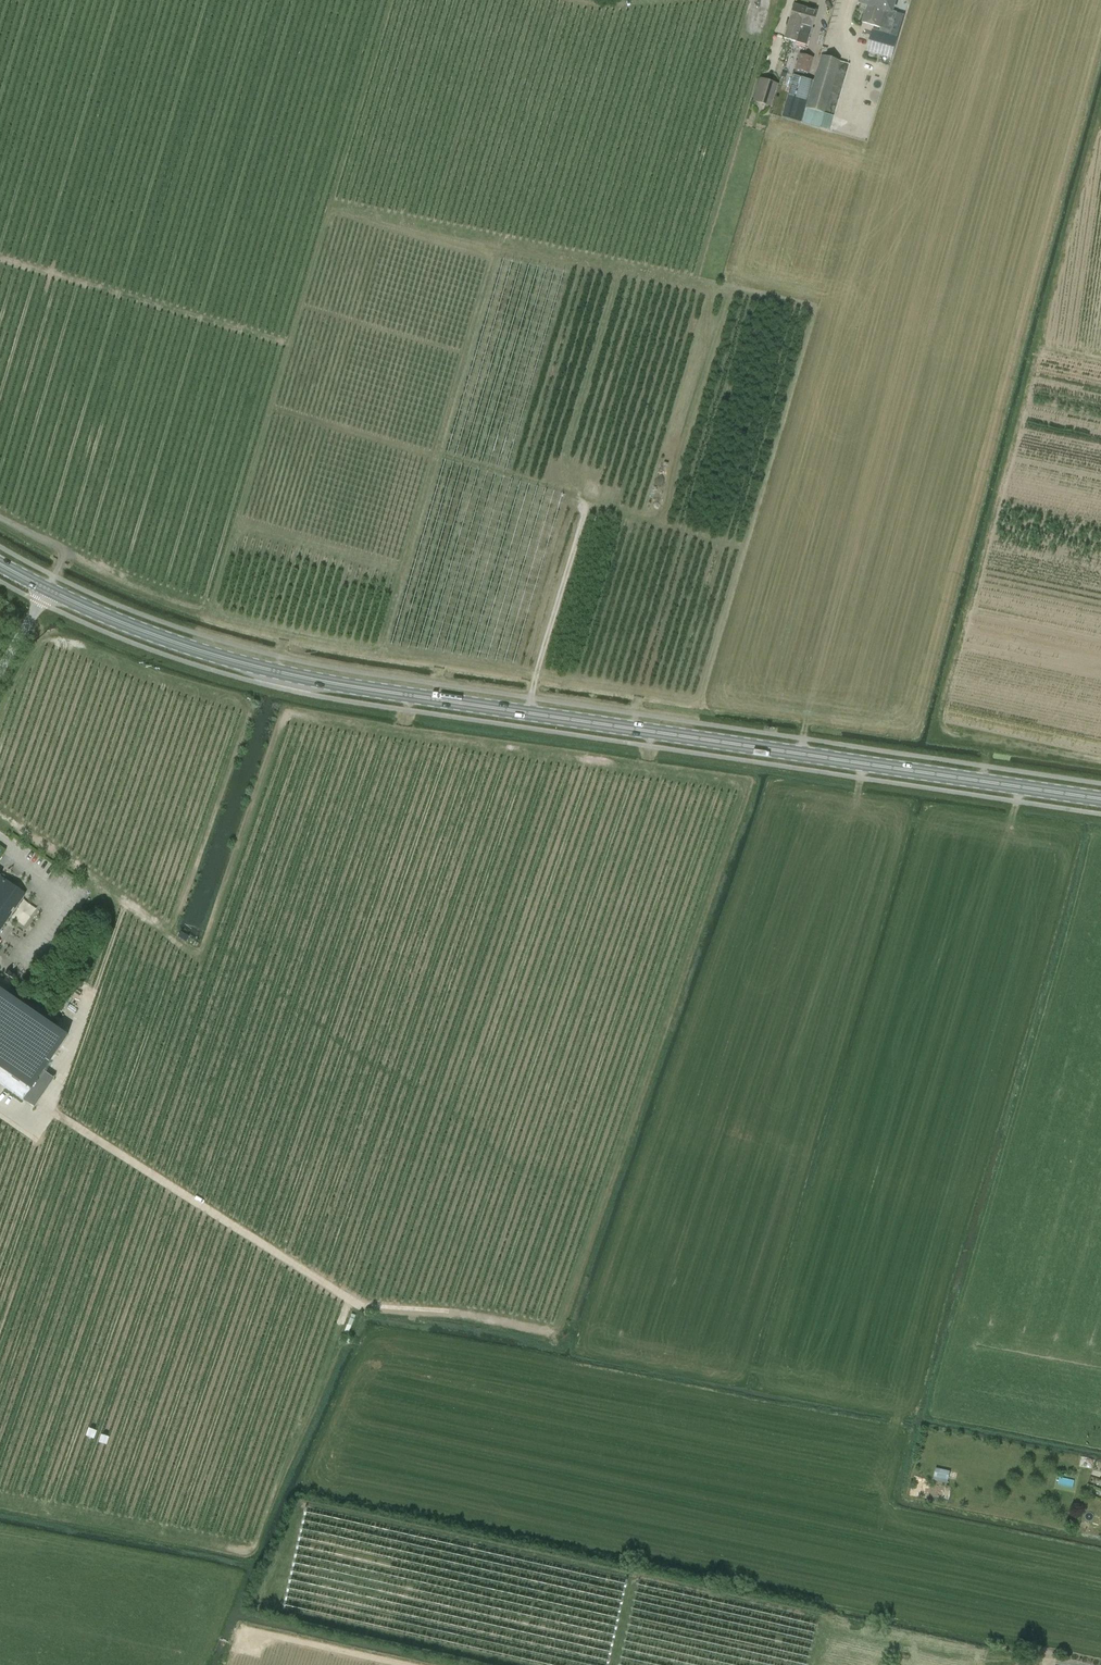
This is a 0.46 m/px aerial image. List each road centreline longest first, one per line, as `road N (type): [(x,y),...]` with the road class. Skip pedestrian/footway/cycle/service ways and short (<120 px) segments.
road 1 (primary): [(1100,798),(314,680),(162,638),(47,589)]

